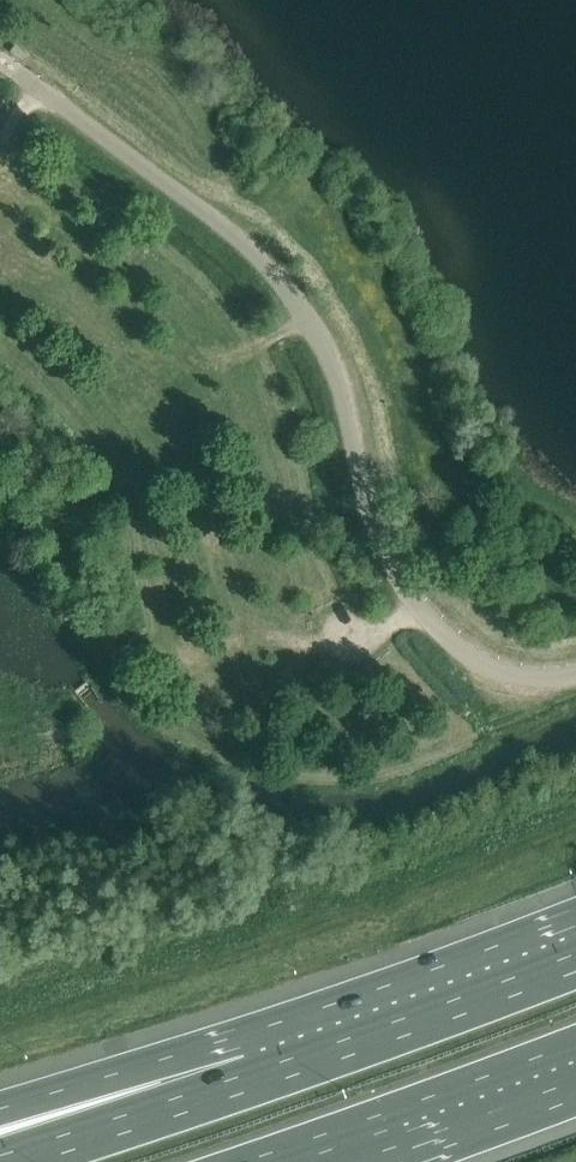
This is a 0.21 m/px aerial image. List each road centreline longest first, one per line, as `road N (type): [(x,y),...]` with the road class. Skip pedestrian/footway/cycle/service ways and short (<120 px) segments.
road 1 (unclassified): [(0,59),(218,222),(278,279),(339,379),(363,499),(382,552),(420,611),(489,666),(521,676),(575,671)]
road 2 (track): [(36,84),(8,136),(4,157),(14,186),(200,336),(237,347),(305,317)]
road 3 (motorway): [(575,943),(251,1061)]
road 4 (motorway): [(291,1161),(575,1063)]
road 5 (motorway): [(251,1061),(0,1149)]
road 6 (motorway): [(251,1061),(0,1124)]

